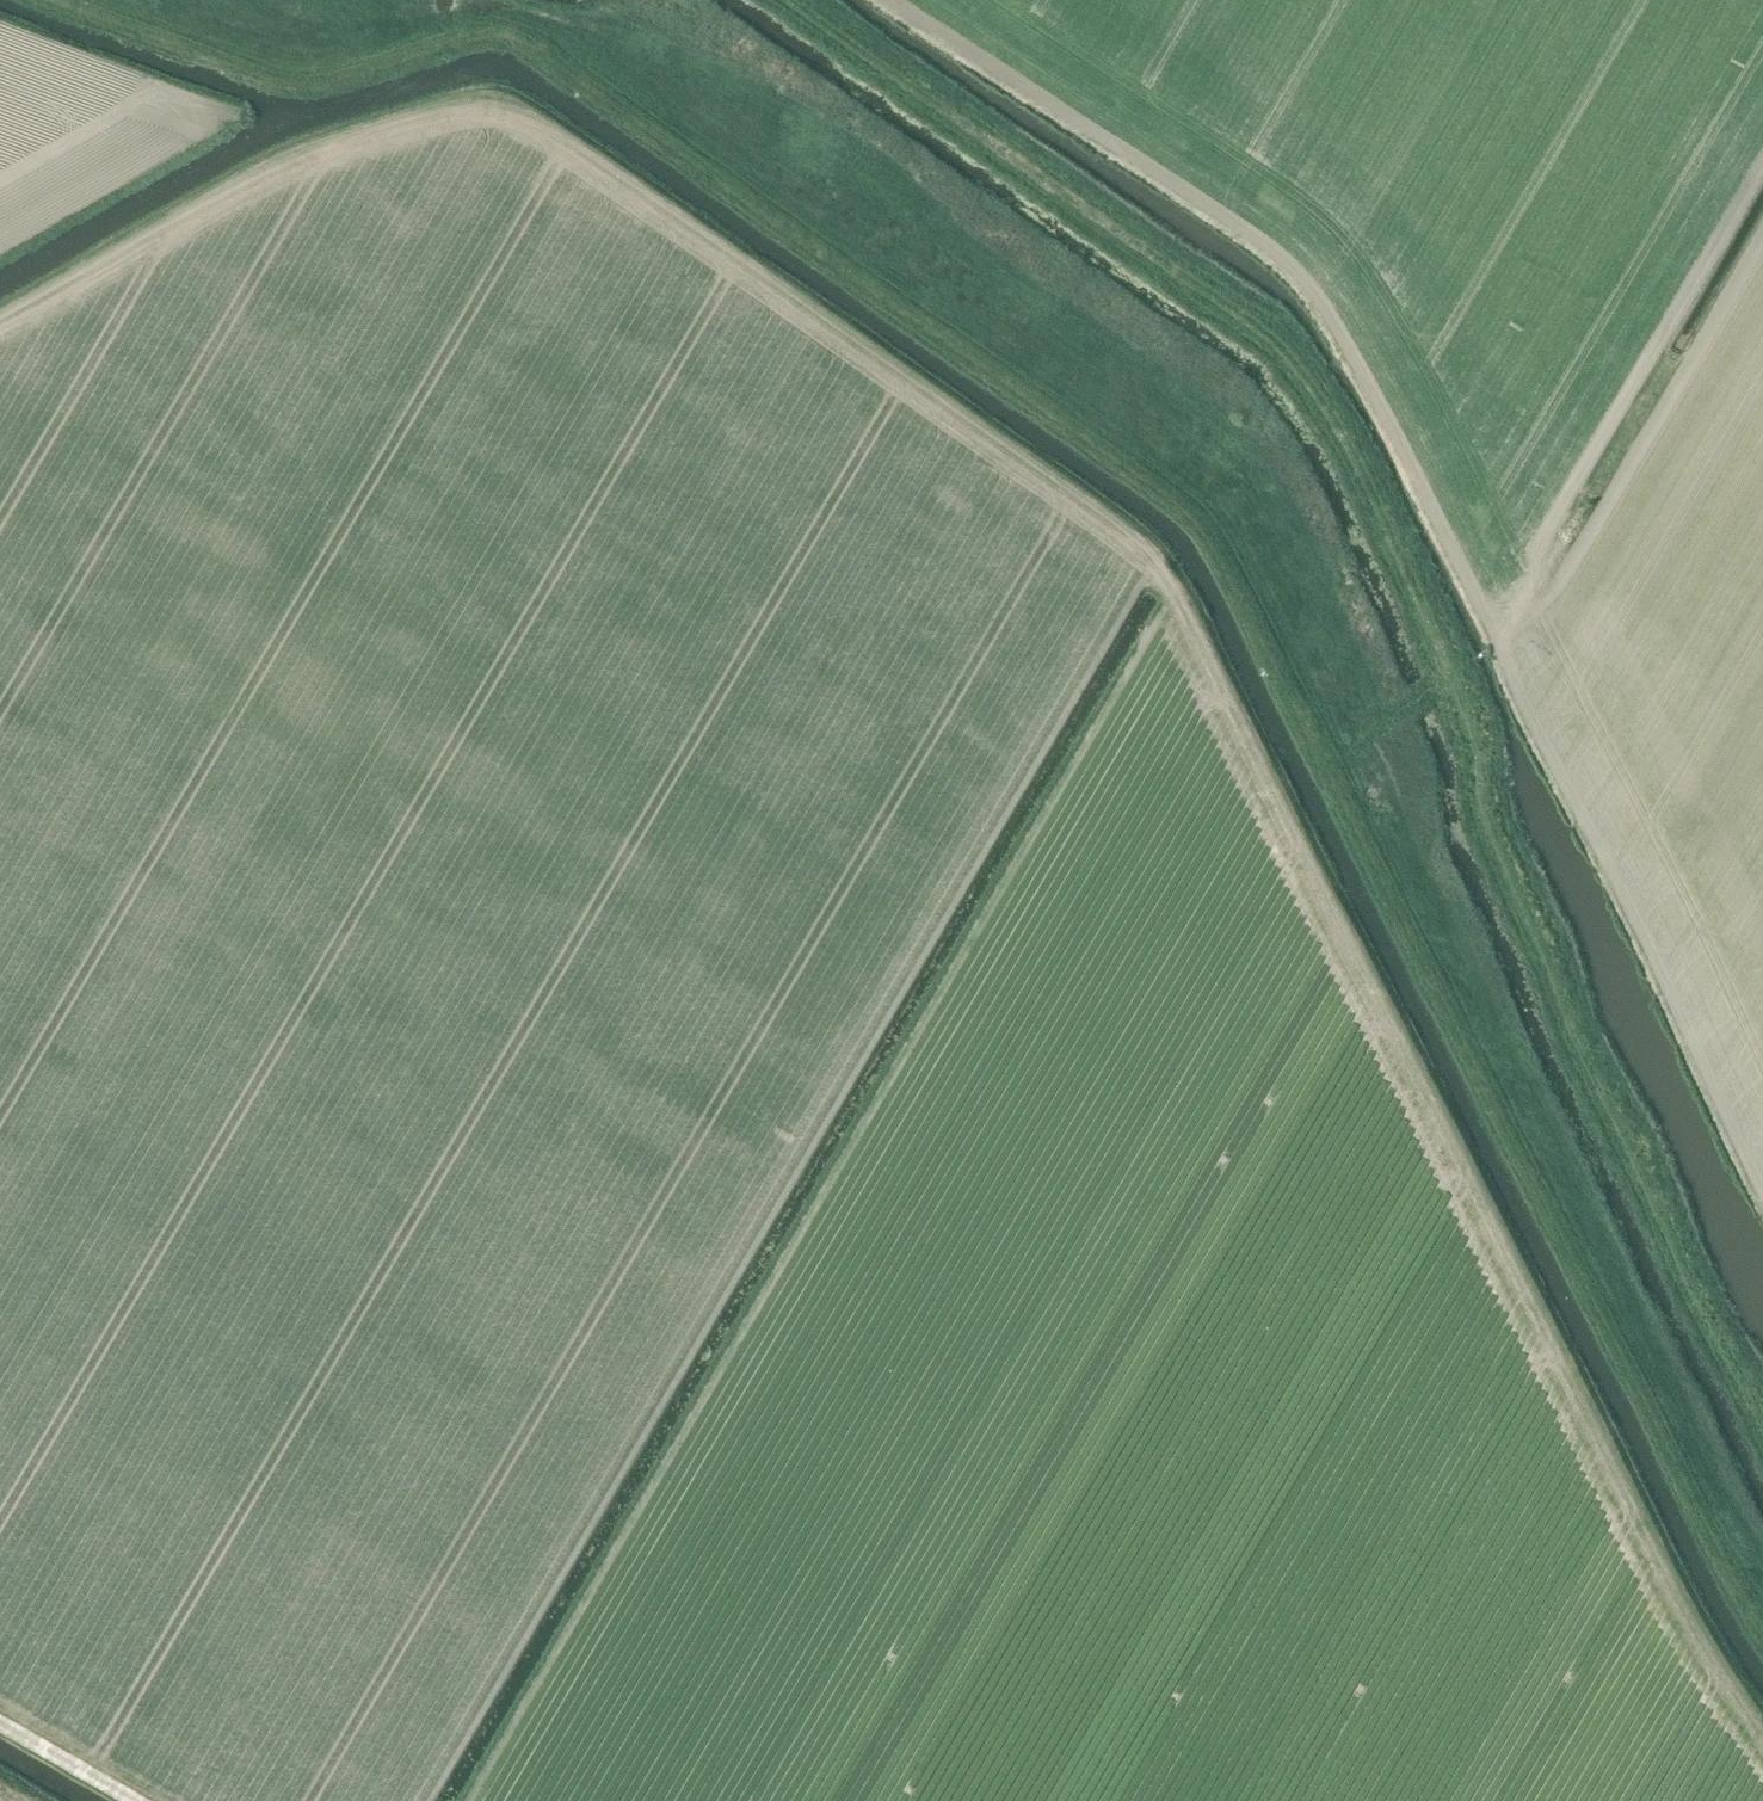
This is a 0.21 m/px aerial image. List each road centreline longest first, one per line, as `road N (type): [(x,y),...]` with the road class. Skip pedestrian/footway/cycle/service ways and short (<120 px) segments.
road 1 (track): [(1762,1728),(1696,1633),(1177,595),(1119,525),(539,126),(505,111),(476,108),(407,121),(281,165),(0,320)]
road 2 (track): [(0,1723),(135,1800)]

